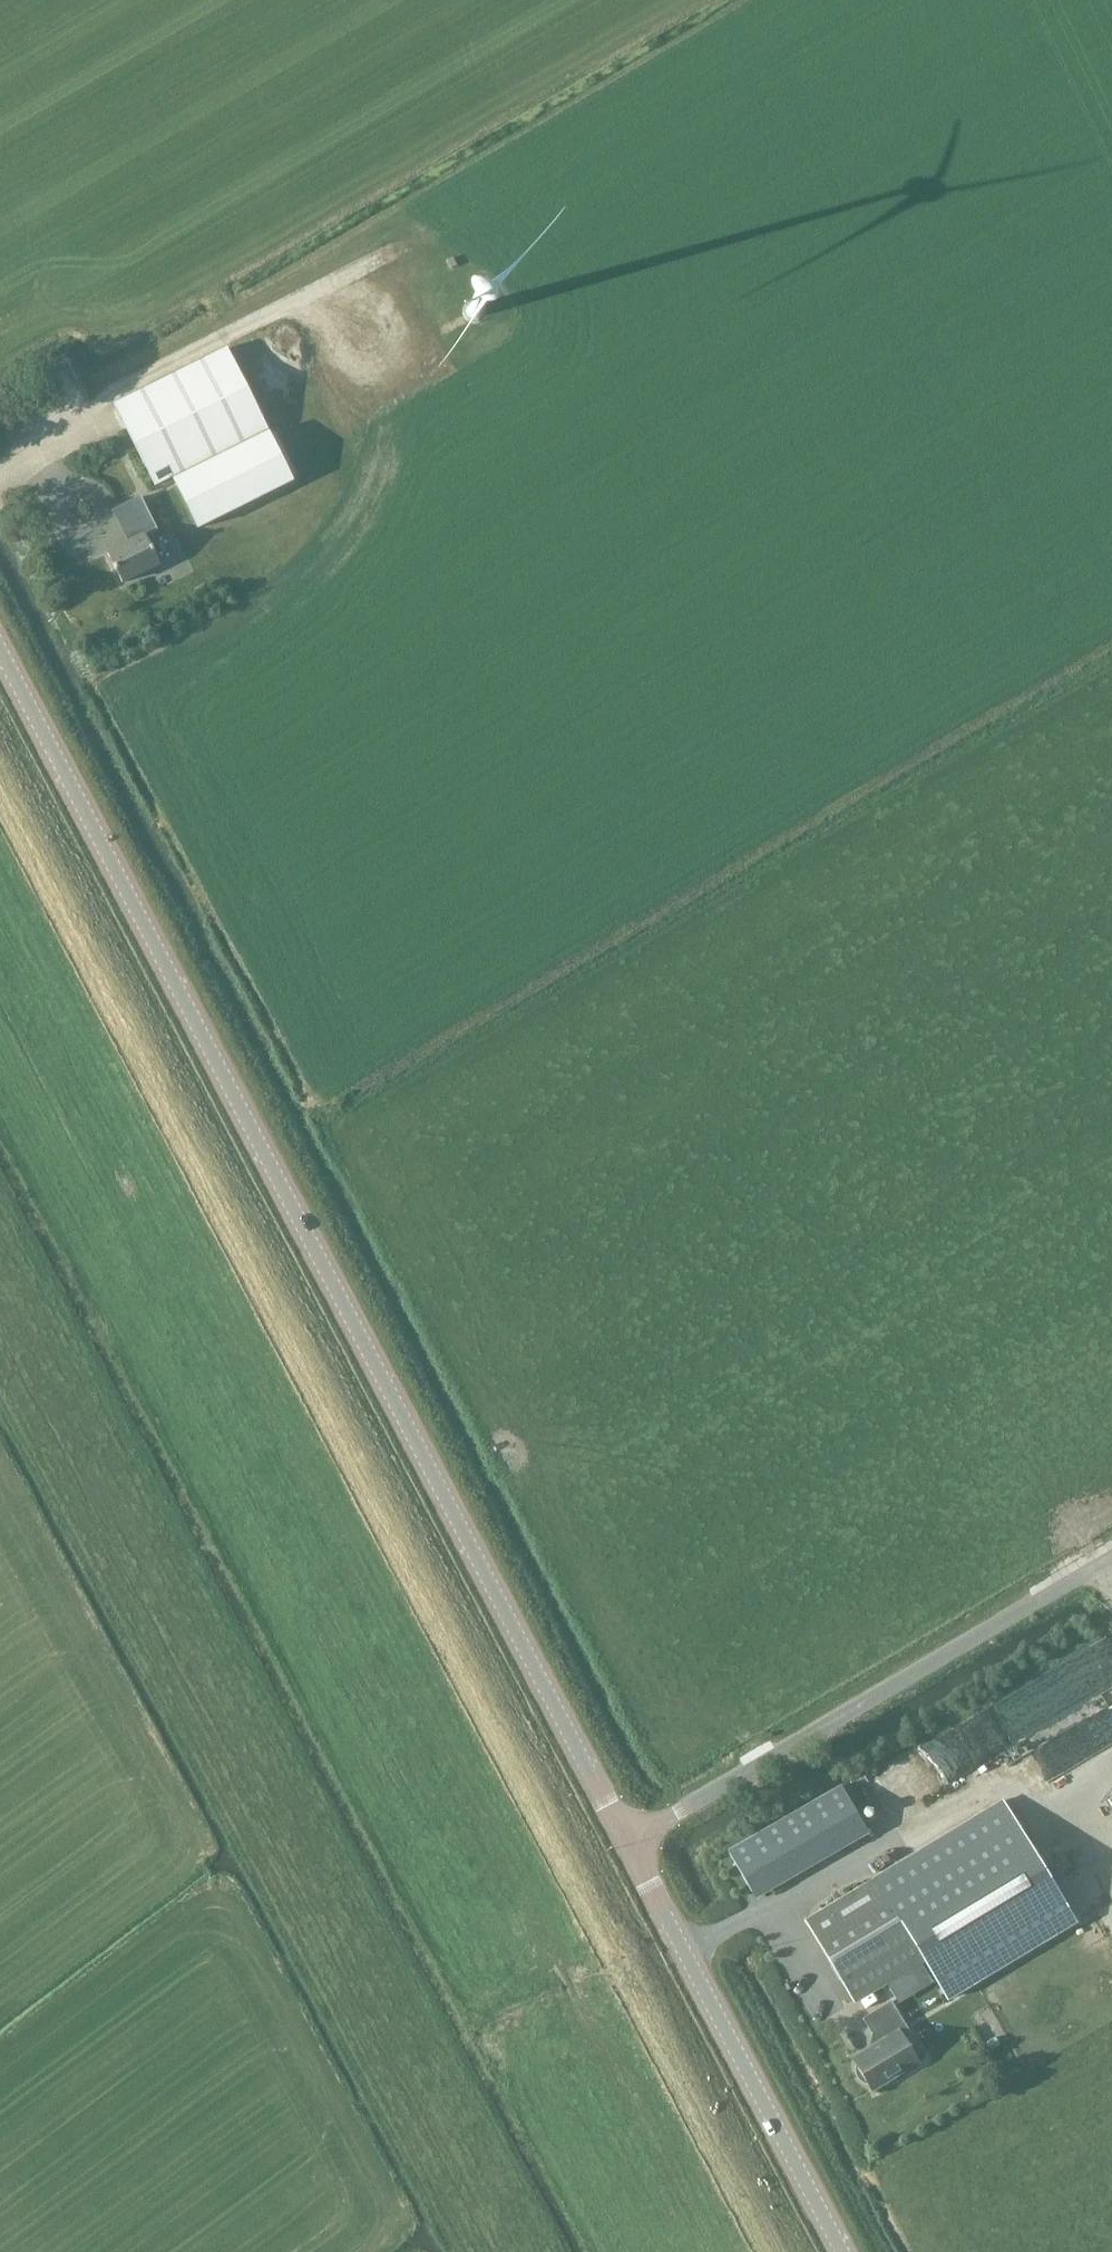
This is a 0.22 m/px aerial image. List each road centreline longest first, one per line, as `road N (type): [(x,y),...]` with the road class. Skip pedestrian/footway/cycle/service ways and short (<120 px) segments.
road 1 (tertiary): [(620,1844),(0,651)]
road 2 (unclassified): [(620,1844),(1111,1558)]
road 3 (tertiary): [(841,2251),(620,1844)]

